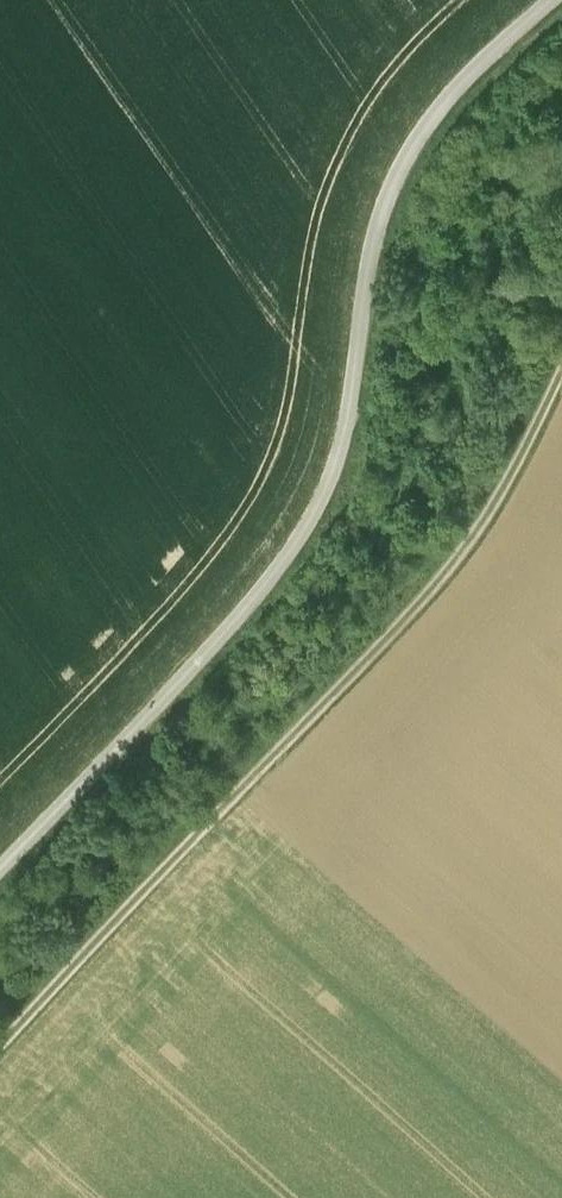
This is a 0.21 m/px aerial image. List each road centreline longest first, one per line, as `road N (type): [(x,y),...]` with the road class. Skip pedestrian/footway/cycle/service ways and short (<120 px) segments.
road 1 (track): [(560,0),(462,83),(410,154),(327,496),(270,579),(0,871)]
road 2 (track): [(561,371),(463,561),(0,1059)]

